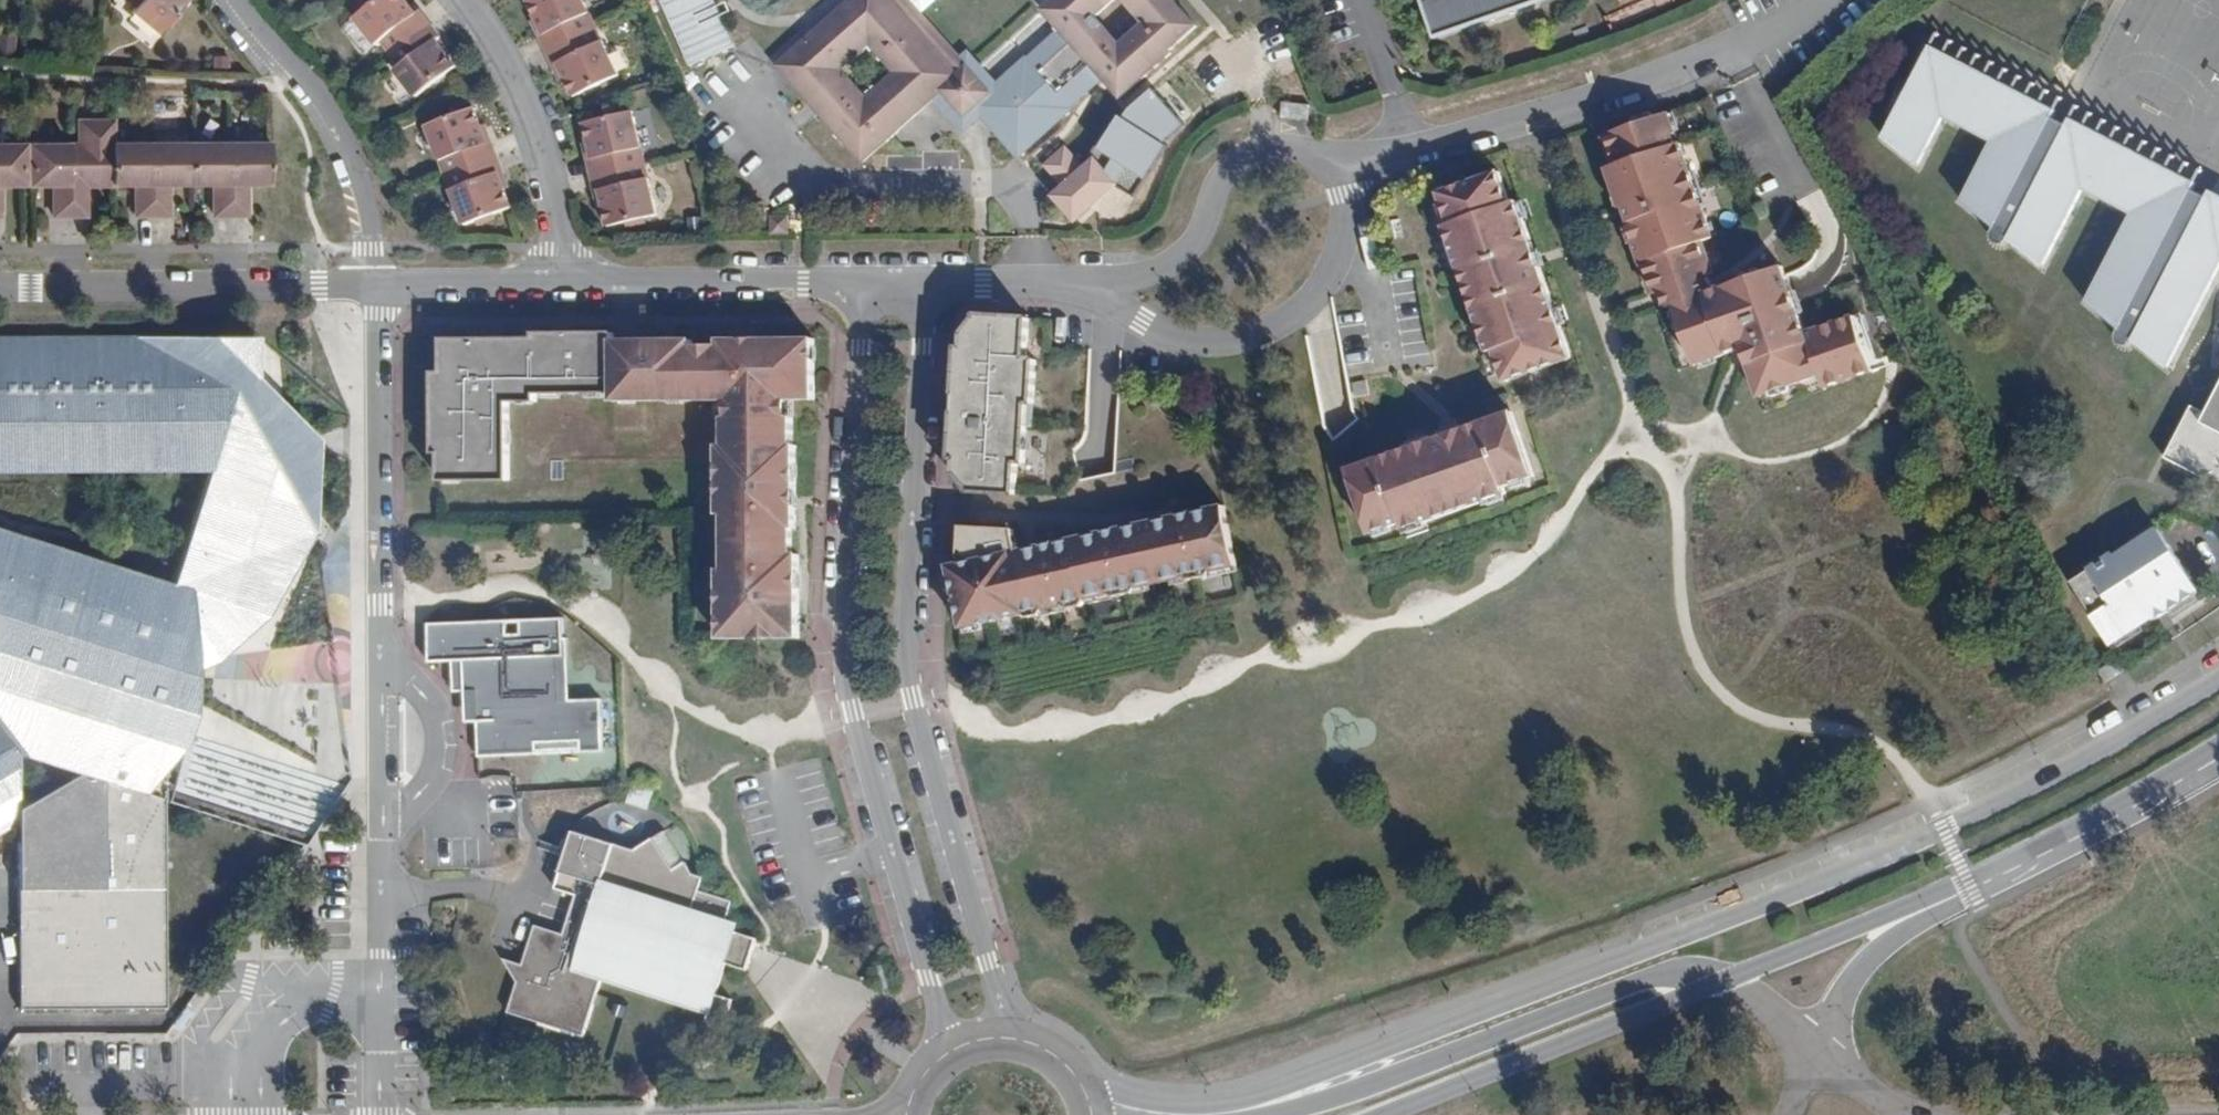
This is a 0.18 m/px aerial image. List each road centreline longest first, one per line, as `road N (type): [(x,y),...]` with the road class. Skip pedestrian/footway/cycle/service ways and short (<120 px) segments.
road 1 (secondary): [(2218,686),(2091,762),(1757,910),(1226,1113)]
road 2 (residential): [(376,284),(380,1114)]
road 3 (residential): [(867,285),(842,663),(949,1050)]
road 4 (residential): [(1013,1036),(900,653),(928,286)]
road 5 (residential): [(1725,980),(1635,981),(1333,1098),(1226,1113)]
road 6 (residential): [(1353,163),(1527,116),(1740,39)]
road 7 (residential): [(1092,286),(1193,347),(1261,339),(1308,311),(1336,257),(1353,163)]
road 8 (residential): [(0,288),(376,284)]
road 9 (secondary): [(1386,1114),(1725,980)]
road 10 (secondary): [(1894,917),(2218,756)]
road 11 (residential): [(1353,163),(1284,147),(1244,159),(1218,183),(1197,250),(1165,271),(1092,286)]
road 12 (residential): [(234,0),(316,94),(360,186),(376,284)]
road 13 (residential): [(558,284),(555,193),(512,79),(456,0)]
road 14 (residential): [(558,284),(867,285)]
road 15 (residential): [(376,284),(558,284)]
road 16 (secondary): [(1725,980),(1894,917)]
road 17 (residential): [(928,286),(1092,286)]
road 18 (residential): [(1802,1045),(1894,917)]
road 19 (residential): [(1929,1114),(1802,1045)]
road 20 (secondary): [(1226,1113),(1167,1114),(1092,1099)]

